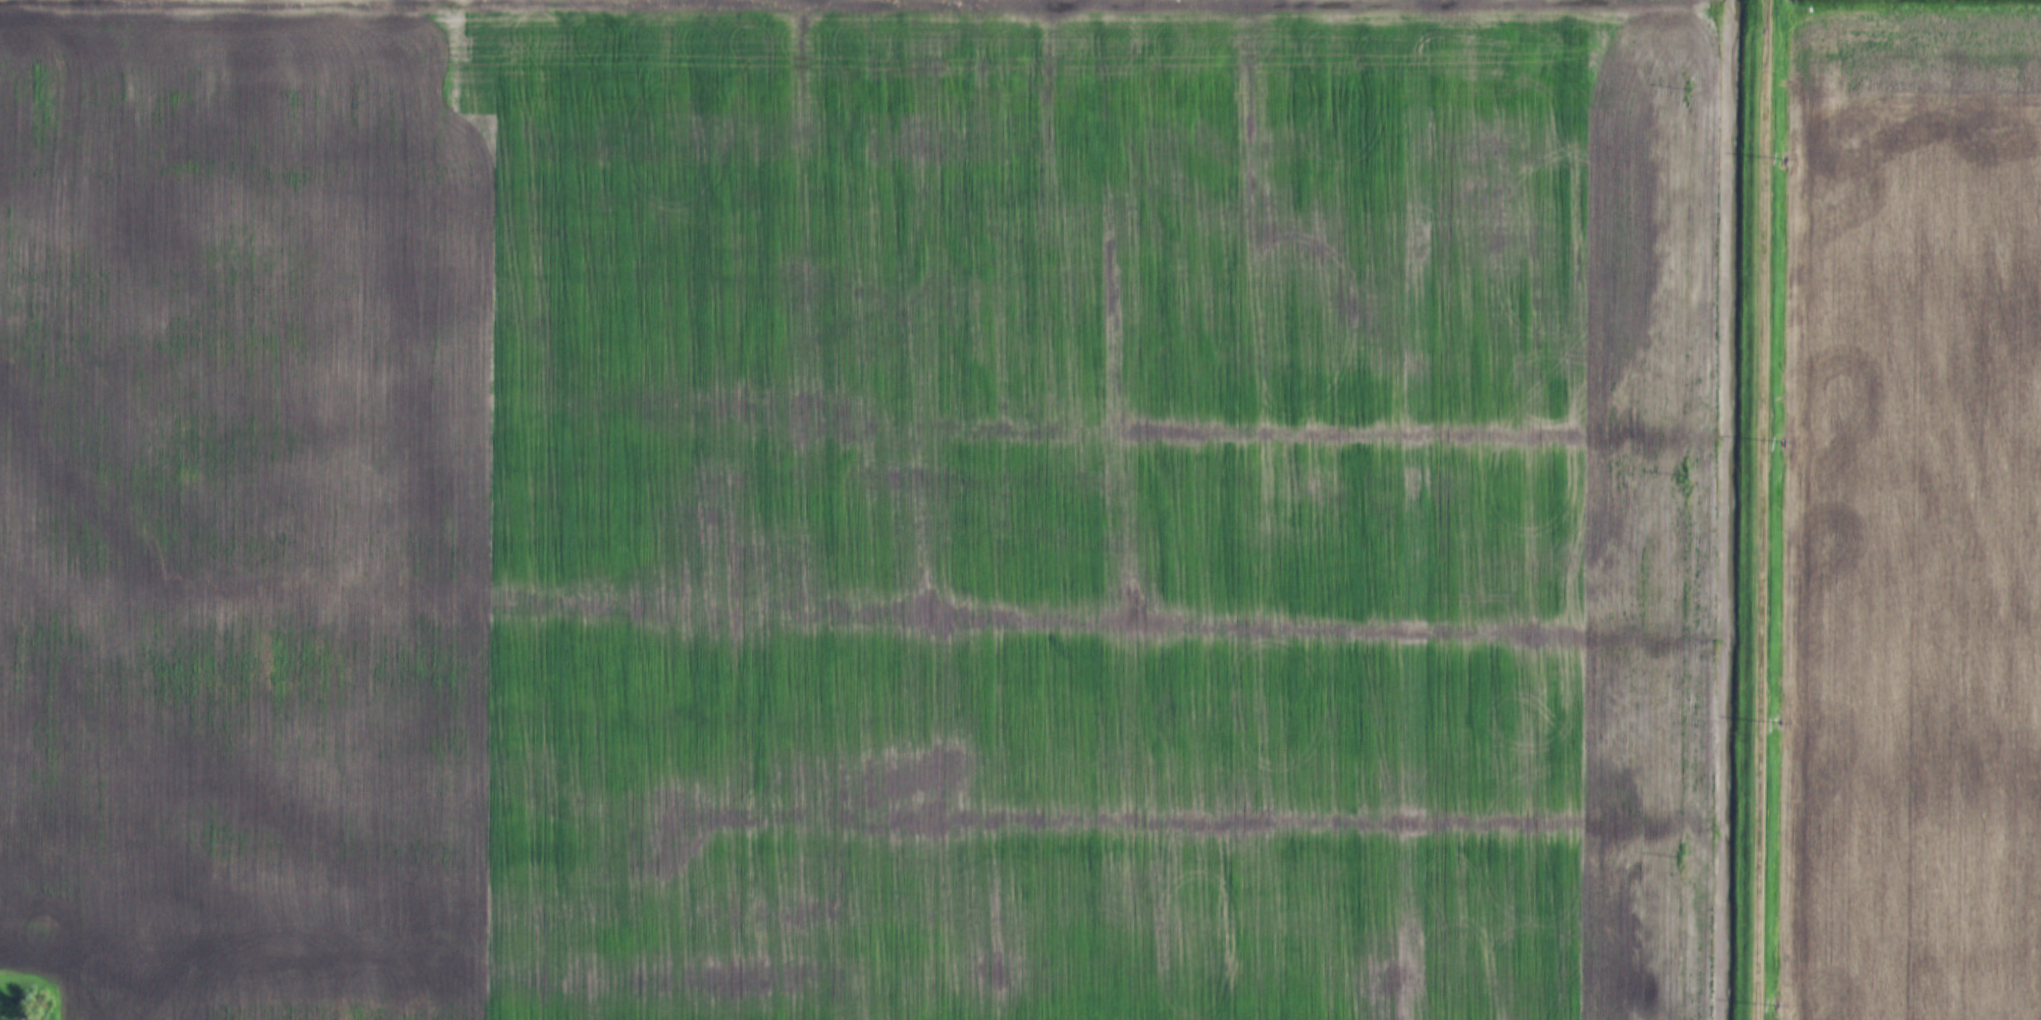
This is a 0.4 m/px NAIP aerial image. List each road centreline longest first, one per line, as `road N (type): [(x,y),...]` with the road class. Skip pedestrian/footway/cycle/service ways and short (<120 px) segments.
road 1 (residential): [(1756,1019),(1765,0)]

